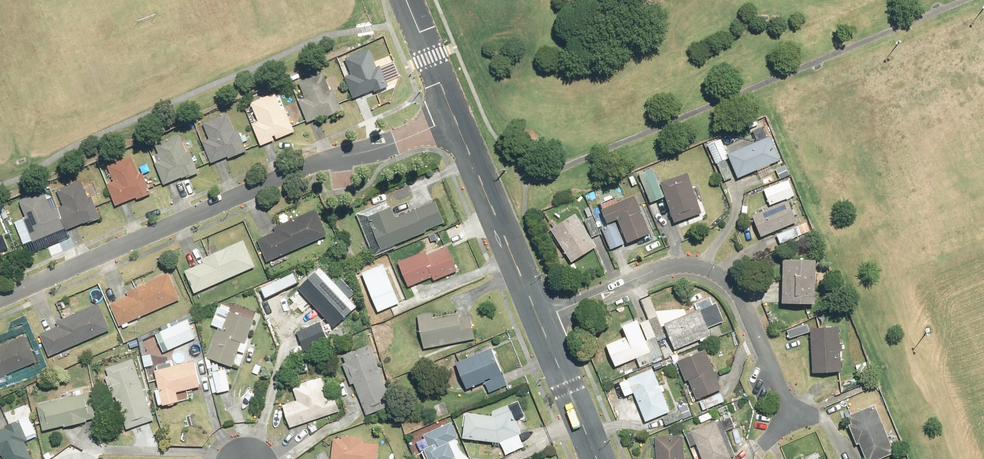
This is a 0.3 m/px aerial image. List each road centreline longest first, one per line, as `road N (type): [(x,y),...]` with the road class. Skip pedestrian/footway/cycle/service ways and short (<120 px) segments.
road 1 (residential): [(456,119),(312,164),(0,303)]
road 2 (residential): [(530,297),(643,249),(681,249),(713,269),(744,314),(785,412)]
road 3 (tertiary): [(456,119),(530,297)]
road 4 (tertiary): [(530,297),(597,458)]
road 5 (tertiary): [(406,0),(456,119)]

